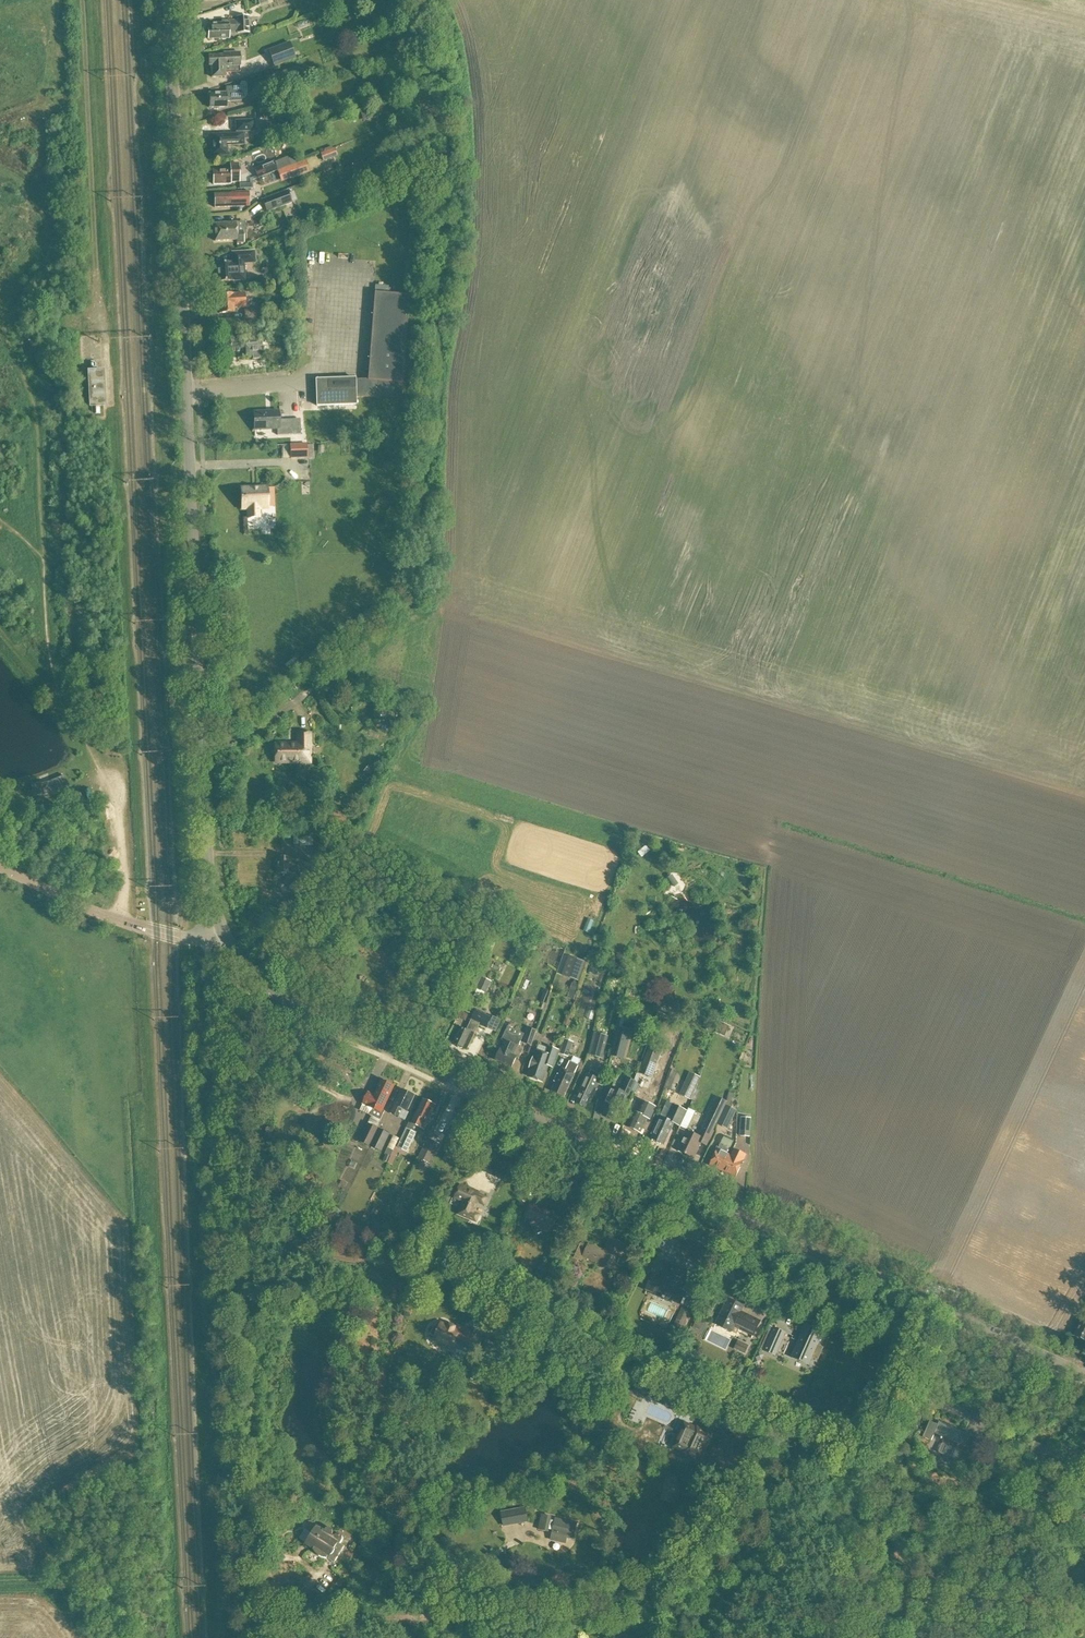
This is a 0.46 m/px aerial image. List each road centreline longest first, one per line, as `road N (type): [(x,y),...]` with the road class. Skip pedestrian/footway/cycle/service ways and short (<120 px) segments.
road 1 (tertiary): [(1084,1375),(290,1001),(242,961),(222,930)]
road 2 (tertiary): [(222,930),(209,890),(169,0)]
road 3 (track): [(412,0),(429,27),(447,163),(434,312),(442,393),(411,597),(376,643),(323,683),(244,735),(187,753)]
road 4 (track): [(780,1443),(403,1266),(246,1244)]
road 5 (track): [(660,1594),(780,1443),(858,1453),(871,1444),(905,1379),(1072,1445)]
road 6 (track): [(262,1622),(633,1609),(660,1594)]
road 7 (track): [(81,0),(97,292),(111,390)]
road 8 (track): [(262,1622),(246,1244)]
road 9 (track): [(246,1244),(214,1134),(208,959)]
road 10 (unclassified): [(0,869),(157,933),(191,940),(222,930)]
road 11 (track): [(124,924),(122,819),(114,784),(90,755)]

